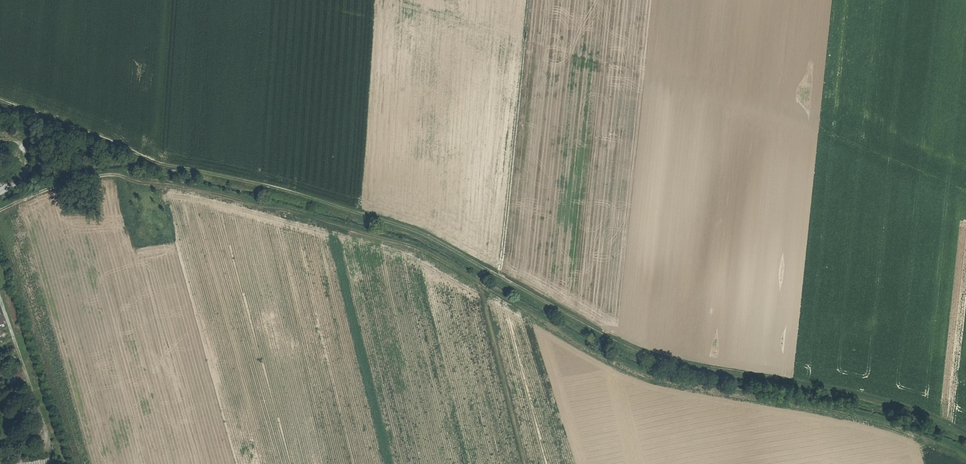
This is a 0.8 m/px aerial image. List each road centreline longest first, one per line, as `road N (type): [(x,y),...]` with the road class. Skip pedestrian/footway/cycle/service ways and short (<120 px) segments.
road 1 (track): [(965,453),(861,417),(636,367),(416,248),(284,209),(117,175)]
road 2 (track): [(965,435),(866,396),(643,352),(421,233),(194,171)]
road 3 (track): [(529,0),(500,276)]
road 4 (track): [(194,171),(0,100)]
road 5 (track): [(480,284),(525,463)]
road 6 (track): [(117,175),(48,188),(0,211)]

